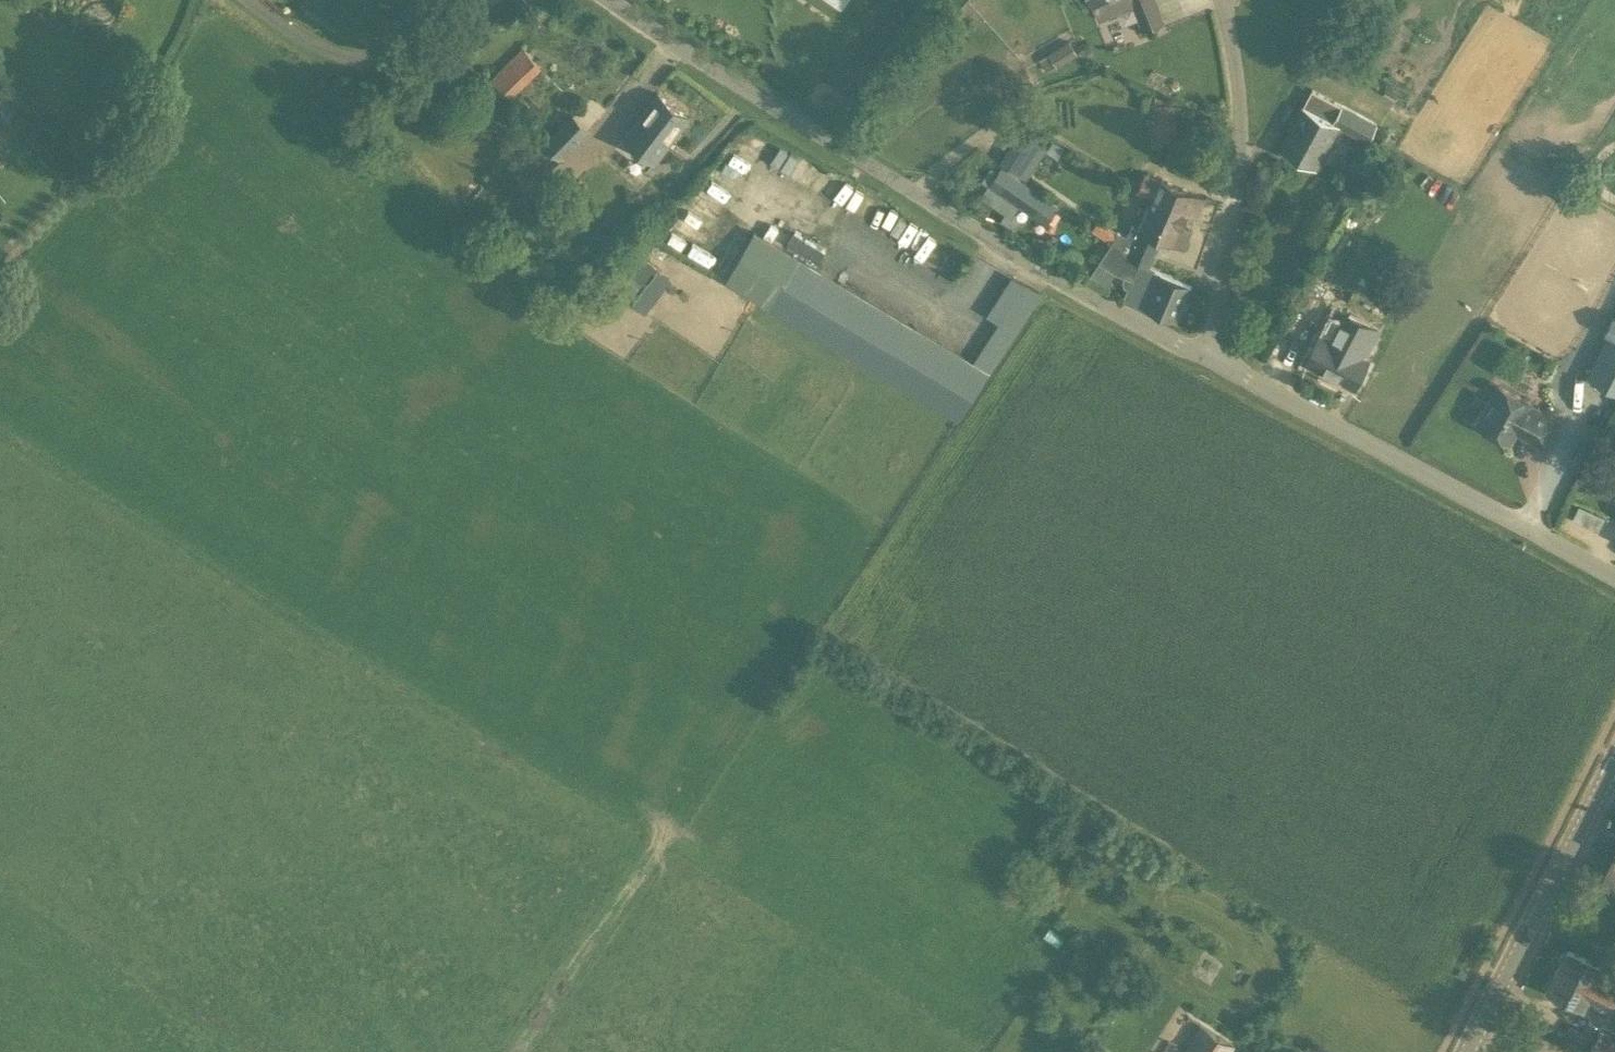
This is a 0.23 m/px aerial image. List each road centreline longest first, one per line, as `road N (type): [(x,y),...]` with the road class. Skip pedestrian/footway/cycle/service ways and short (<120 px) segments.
road 1 (unclassified): [(612,0),(1079,293),(1207,357)]
road 2 (unclassified): [(1207,357),(1614,578)]
road 3 (unclassified): [(1207,357),(1239,138),(1223,0)]
road 4 (tertiary): [(1469,1051),(1614,763)]
road 5 (unclassified): [(494,0),(410,50),(371,62),(314,47),(245,0)]

